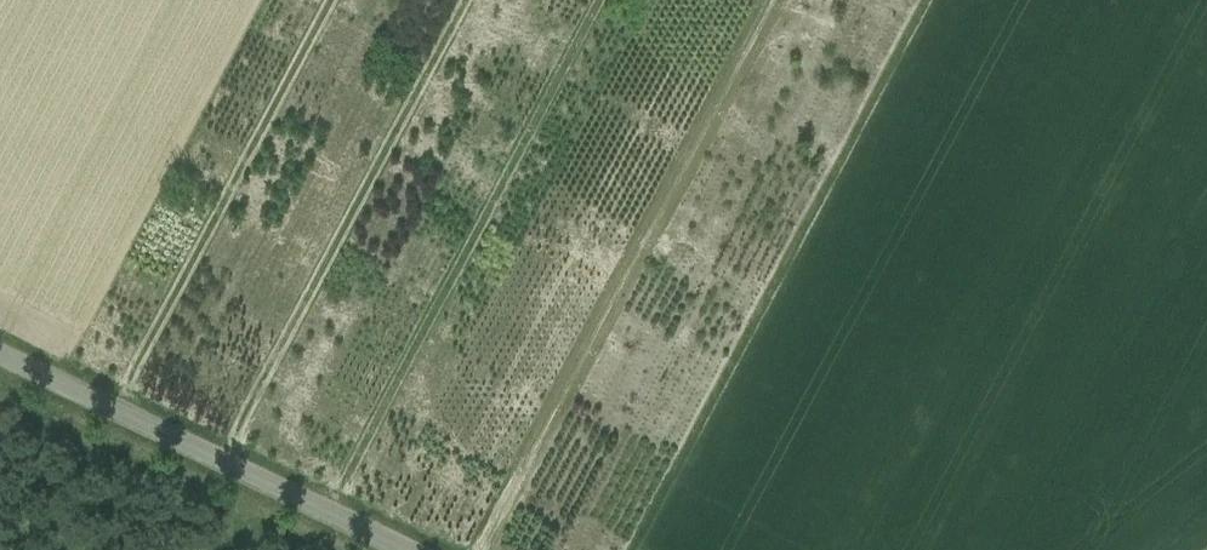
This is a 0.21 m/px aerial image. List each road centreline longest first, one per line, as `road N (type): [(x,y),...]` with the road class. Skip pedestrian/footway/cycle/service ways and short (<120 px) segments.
road 1 (unclassified): [(415,549),(0,349)]

